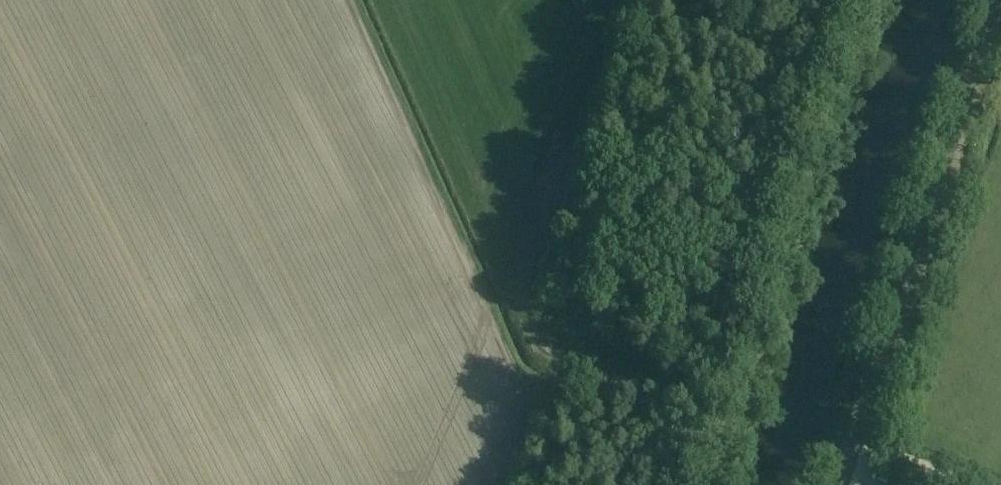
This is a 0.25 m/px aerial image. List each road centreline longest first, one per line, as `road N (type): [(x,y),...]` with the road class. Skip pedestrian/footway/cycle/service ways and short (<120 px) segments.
road 1 (unclassified): [(846,484),(1000,0)]

